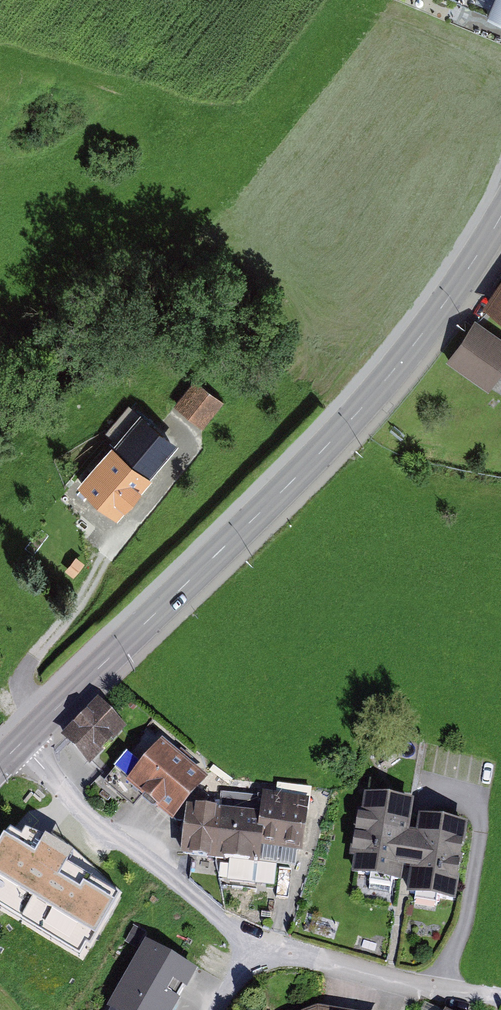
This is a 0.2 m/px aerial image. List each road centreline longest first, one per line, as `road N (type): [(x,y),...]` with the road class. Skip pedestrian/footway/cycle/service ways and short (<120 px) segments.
road 1 (secondary): [(500,214),(443,304),(356,414),(20,743)]
road 2 (residential): [(500,996),(252,942),(77,803),(20,743)]
road 3 (track): [(192,444),(22,671),(36,727)]

